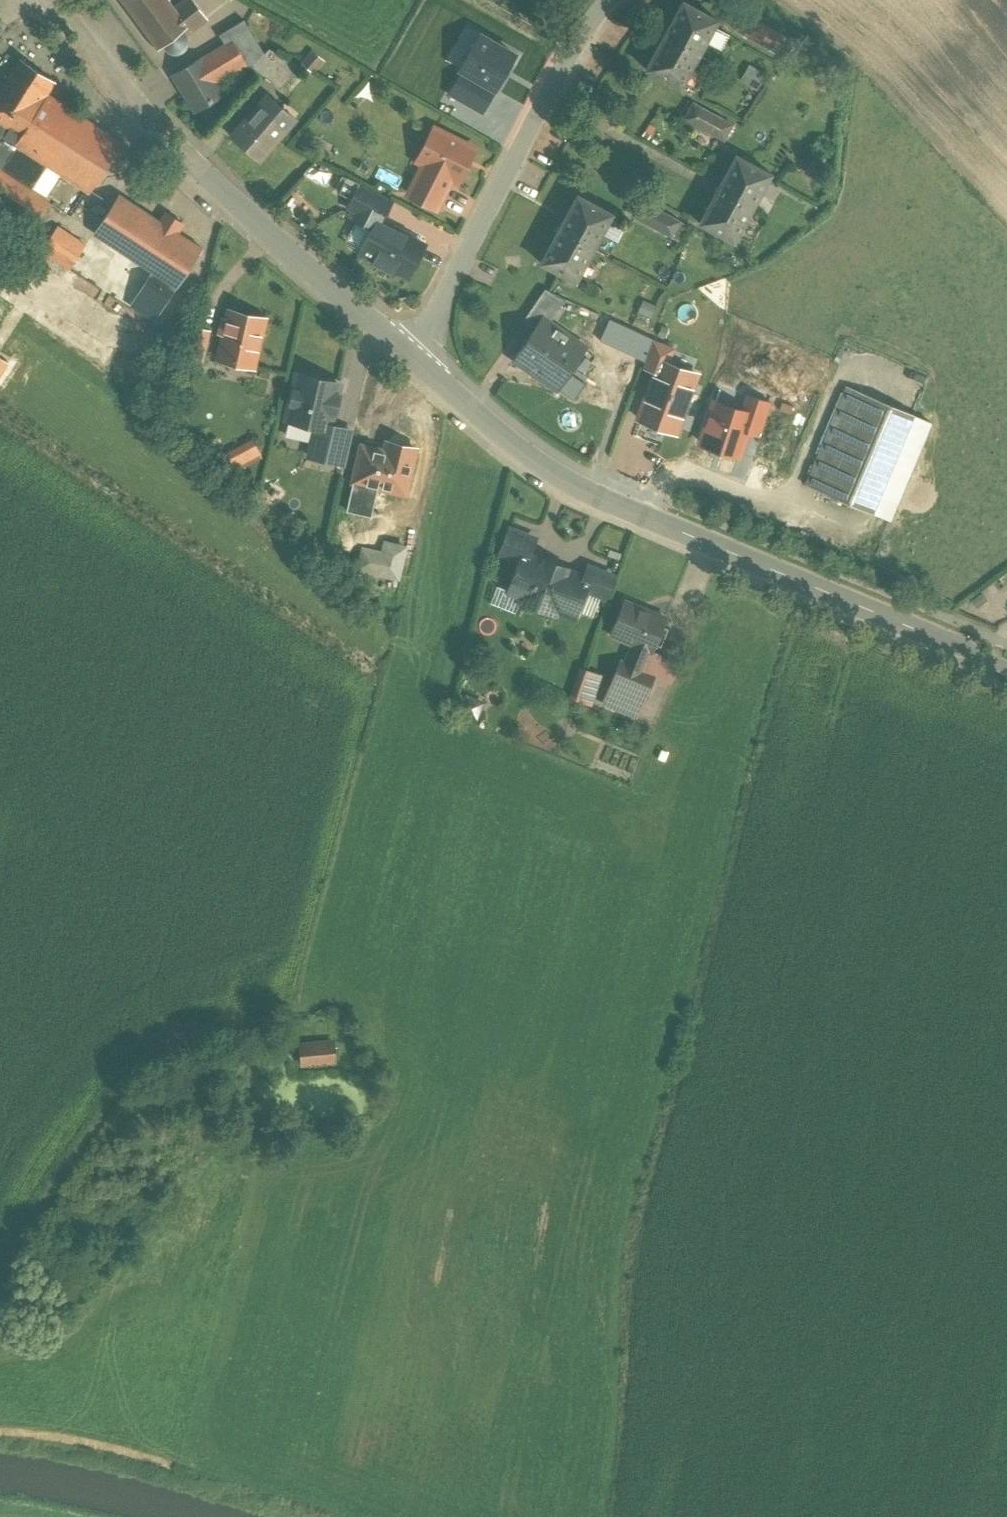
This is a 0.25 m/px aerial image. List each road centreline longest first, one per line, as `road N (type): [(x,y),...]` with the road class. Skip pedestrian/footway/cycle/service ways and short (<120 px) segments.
road 1 (secondary): [(412,358),(503,441),(586,494),(1006,668)]
road 2 (secondary): [(412,358),(177,148),(56,0)]
road 3 (unclassified): [(616,0),(412,358)]

